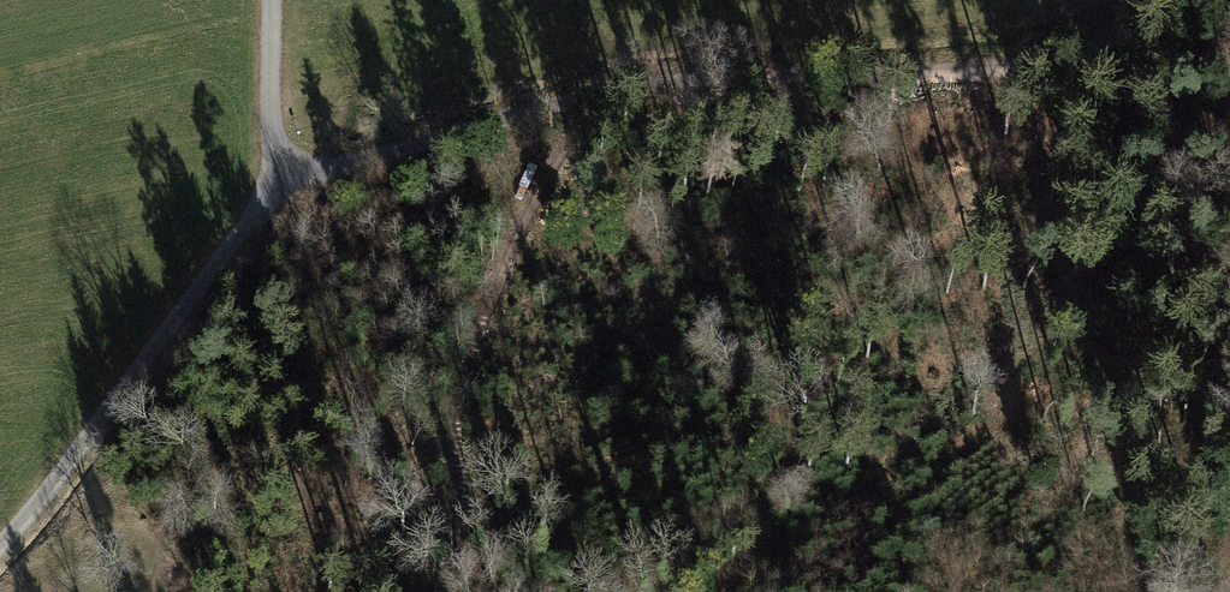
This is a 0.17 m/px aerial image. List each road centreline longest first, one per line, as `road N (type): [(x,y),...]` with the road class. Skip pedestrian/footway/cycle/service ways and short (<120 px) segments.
road 1 (track): [(0,555),(275,197),(573,114),(752,89),(1016,74),(1104,53),(1209,0)]
road 2 (track): [(1104,53),(1044,142),(1030,240),(1050,328),(1115,495),(1125,591)]
road 3 (track): [(273,0),(275,197)]

